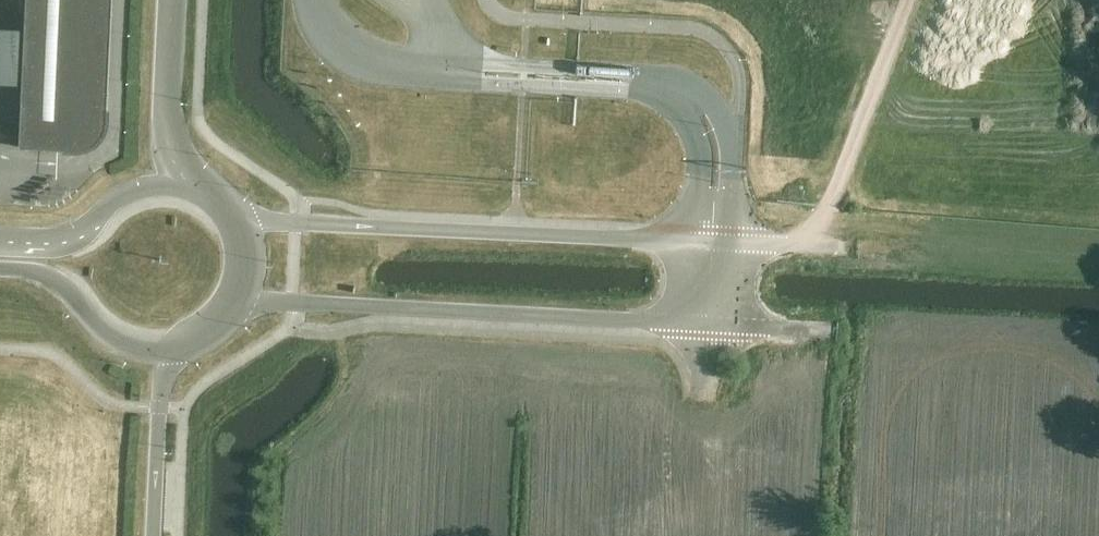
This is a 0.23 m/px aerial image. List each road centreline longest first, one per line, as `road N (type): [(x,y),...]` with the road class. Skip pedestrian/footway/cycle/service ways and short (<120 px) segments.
road 1 (unclassified): [(843,247),(232,219)]
road 2 (unclassified): [(239,305),(709,326)]
road 3 (secondary): [(183,183),(128,190),(65,235),(0,233)]
road 4 (secondary): [(0,266),(51,279),(106,339),(166,353)]
road 5 (secondary): [(183,183),(167,125),(173,0)]
road 6 (secondary): [(154,535),(166,353)]
road 7 (unclassified): [(709,326),(834,332)]

